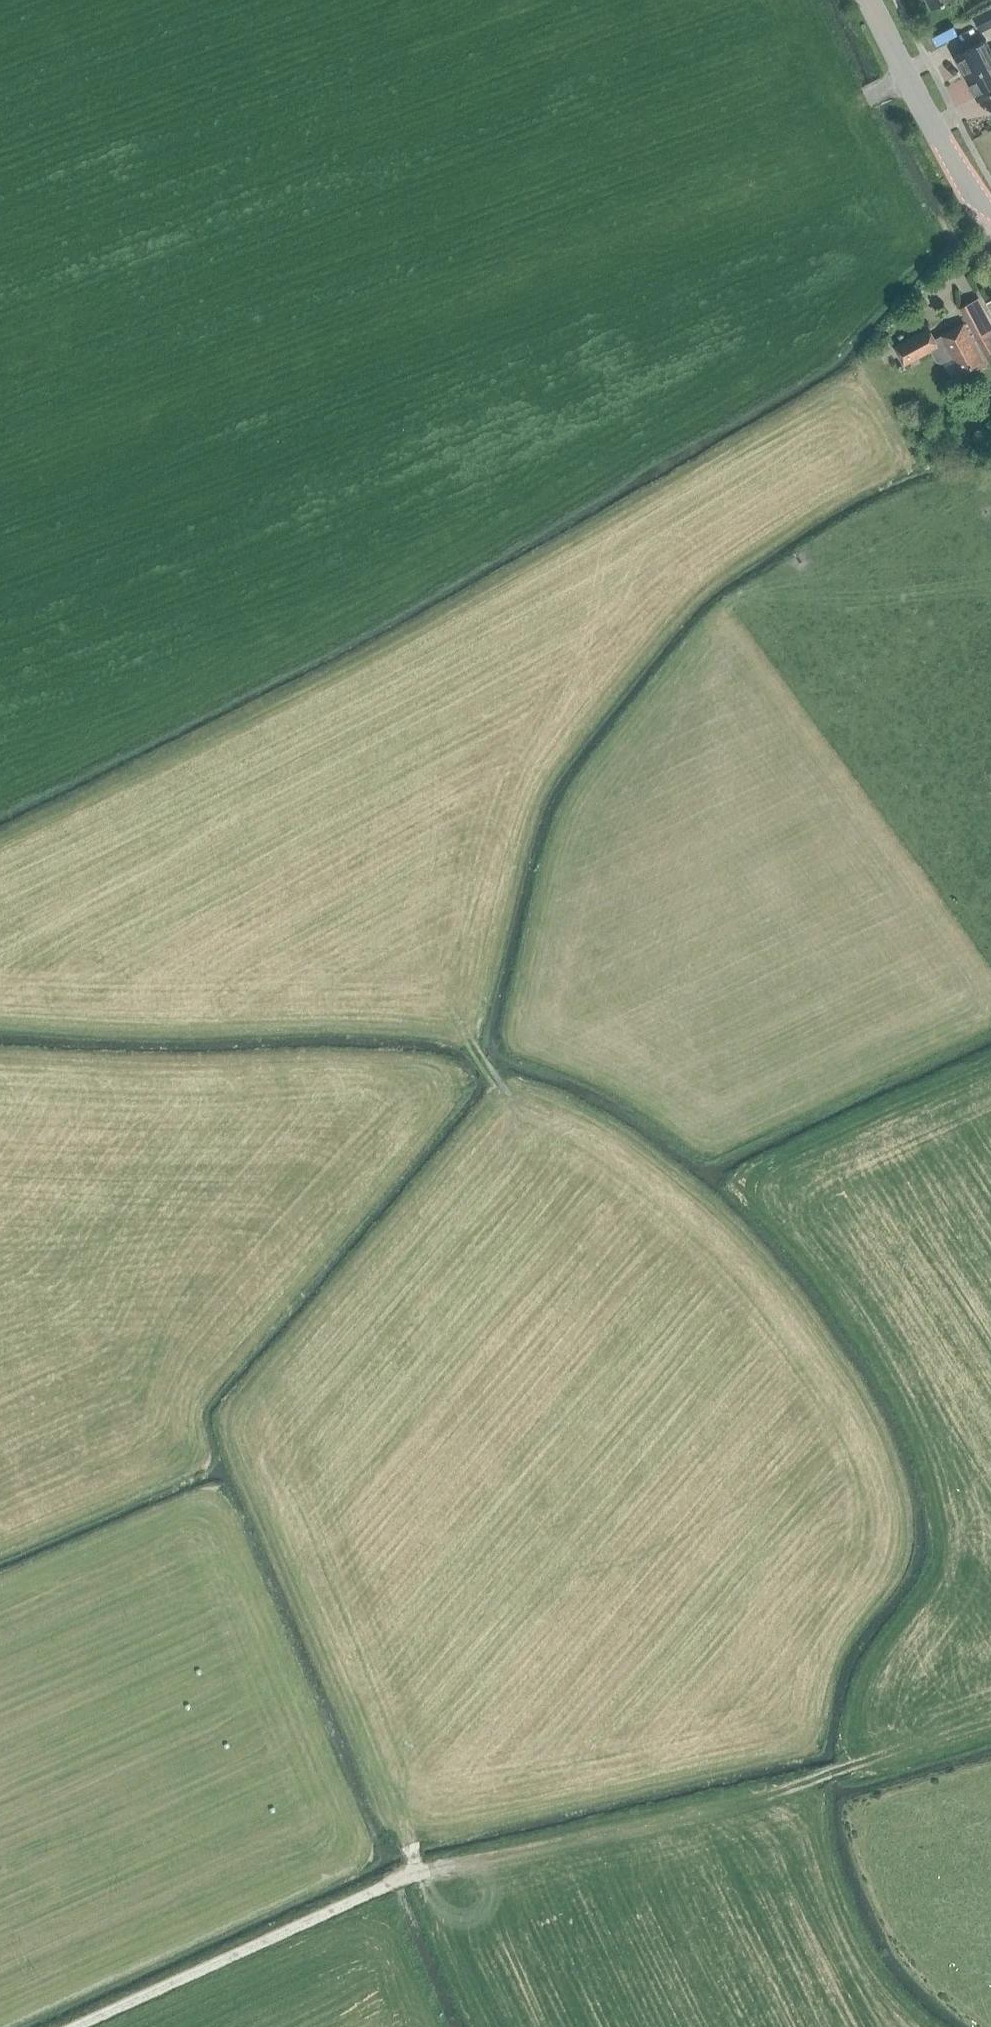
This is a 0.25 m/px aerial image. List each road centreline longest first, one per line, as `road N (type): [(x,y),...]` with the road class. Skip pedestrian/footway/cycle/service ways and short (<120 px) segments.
road 1 (secondary): [(990,214),(939,139),(869,0)]

